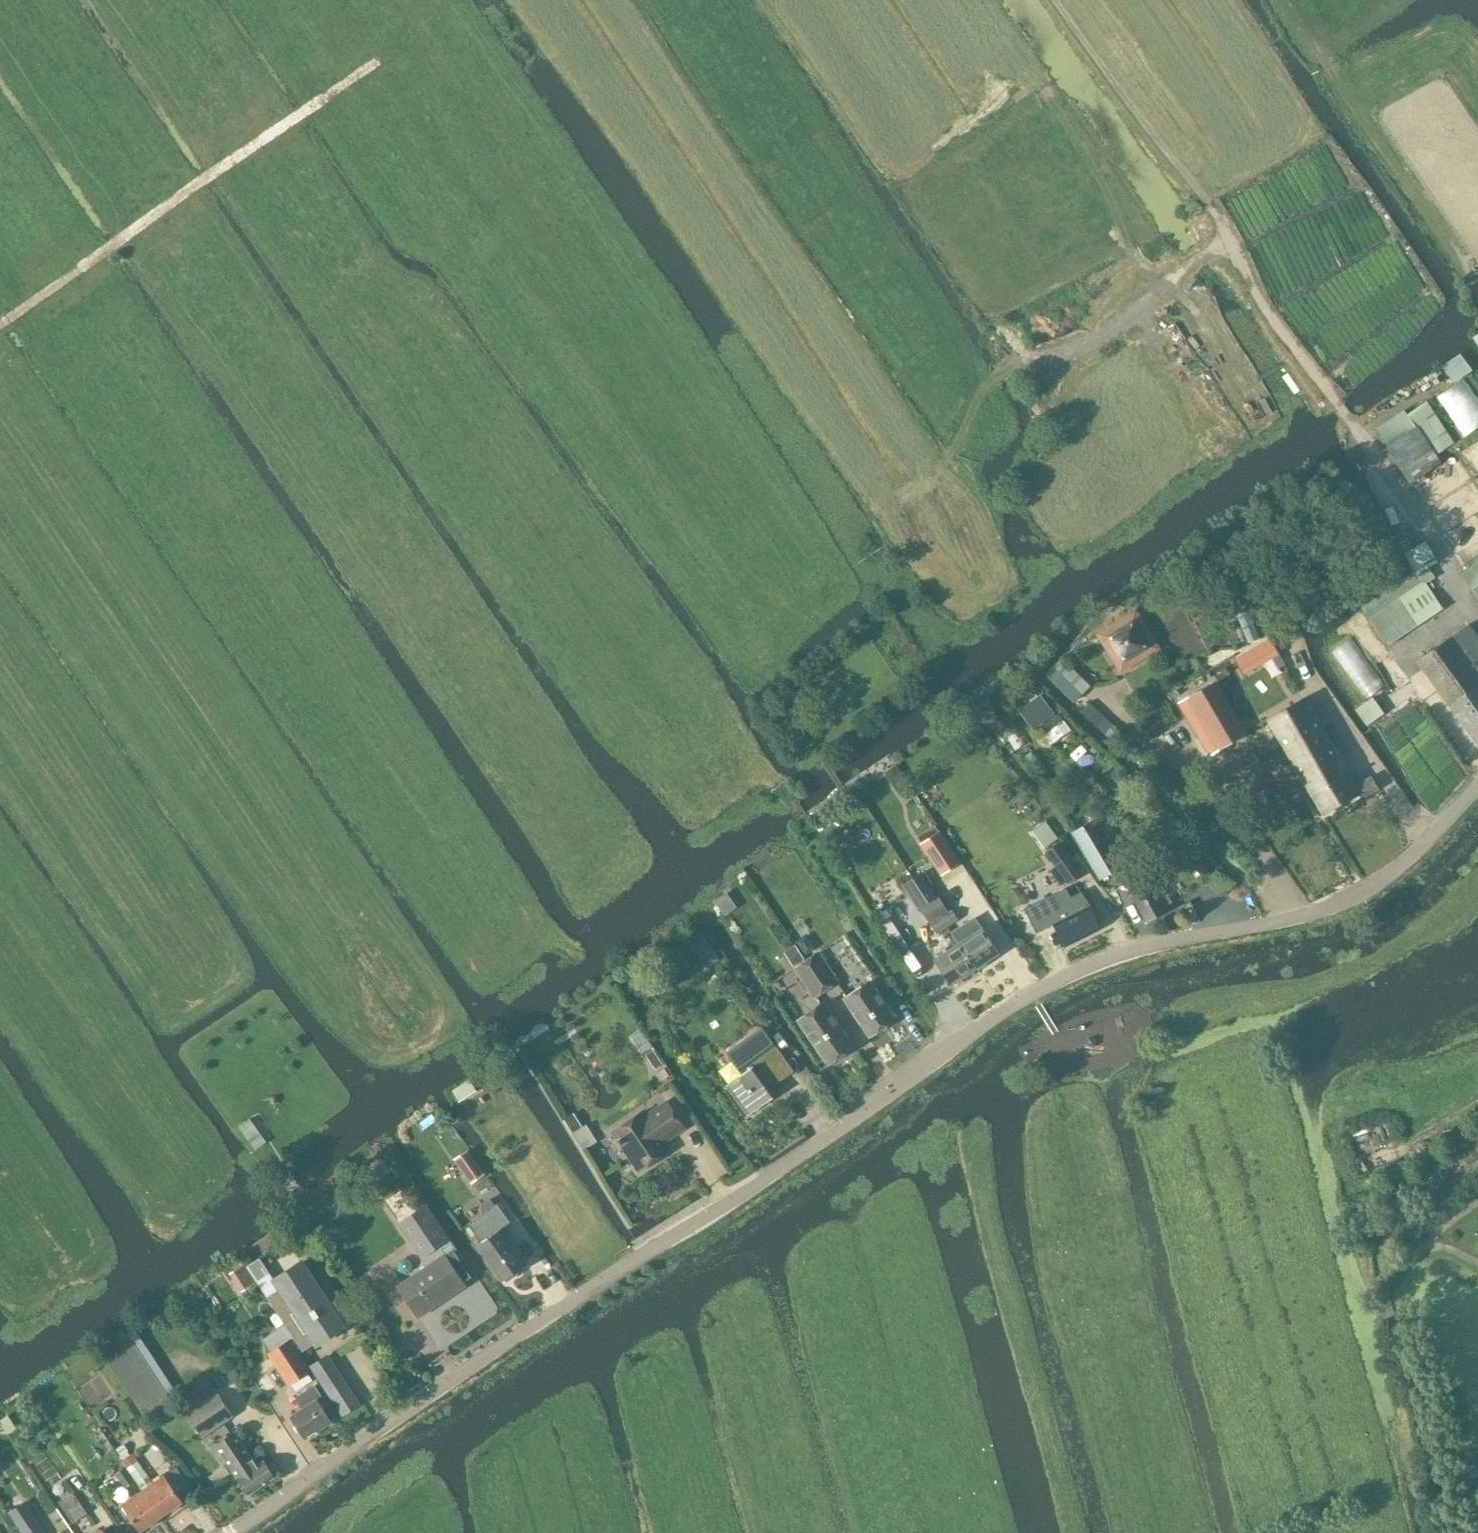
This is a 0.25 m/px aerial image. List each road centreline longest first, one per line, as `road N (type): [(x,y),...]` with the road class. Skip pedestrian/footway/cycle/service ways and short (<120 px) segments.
road 1 (unclassified): [(229,1532),(1033,992),(1136,948),(1339,904),(1385,876),(1477,789)]
road 2 (track): [(0,328),(402,47)]

